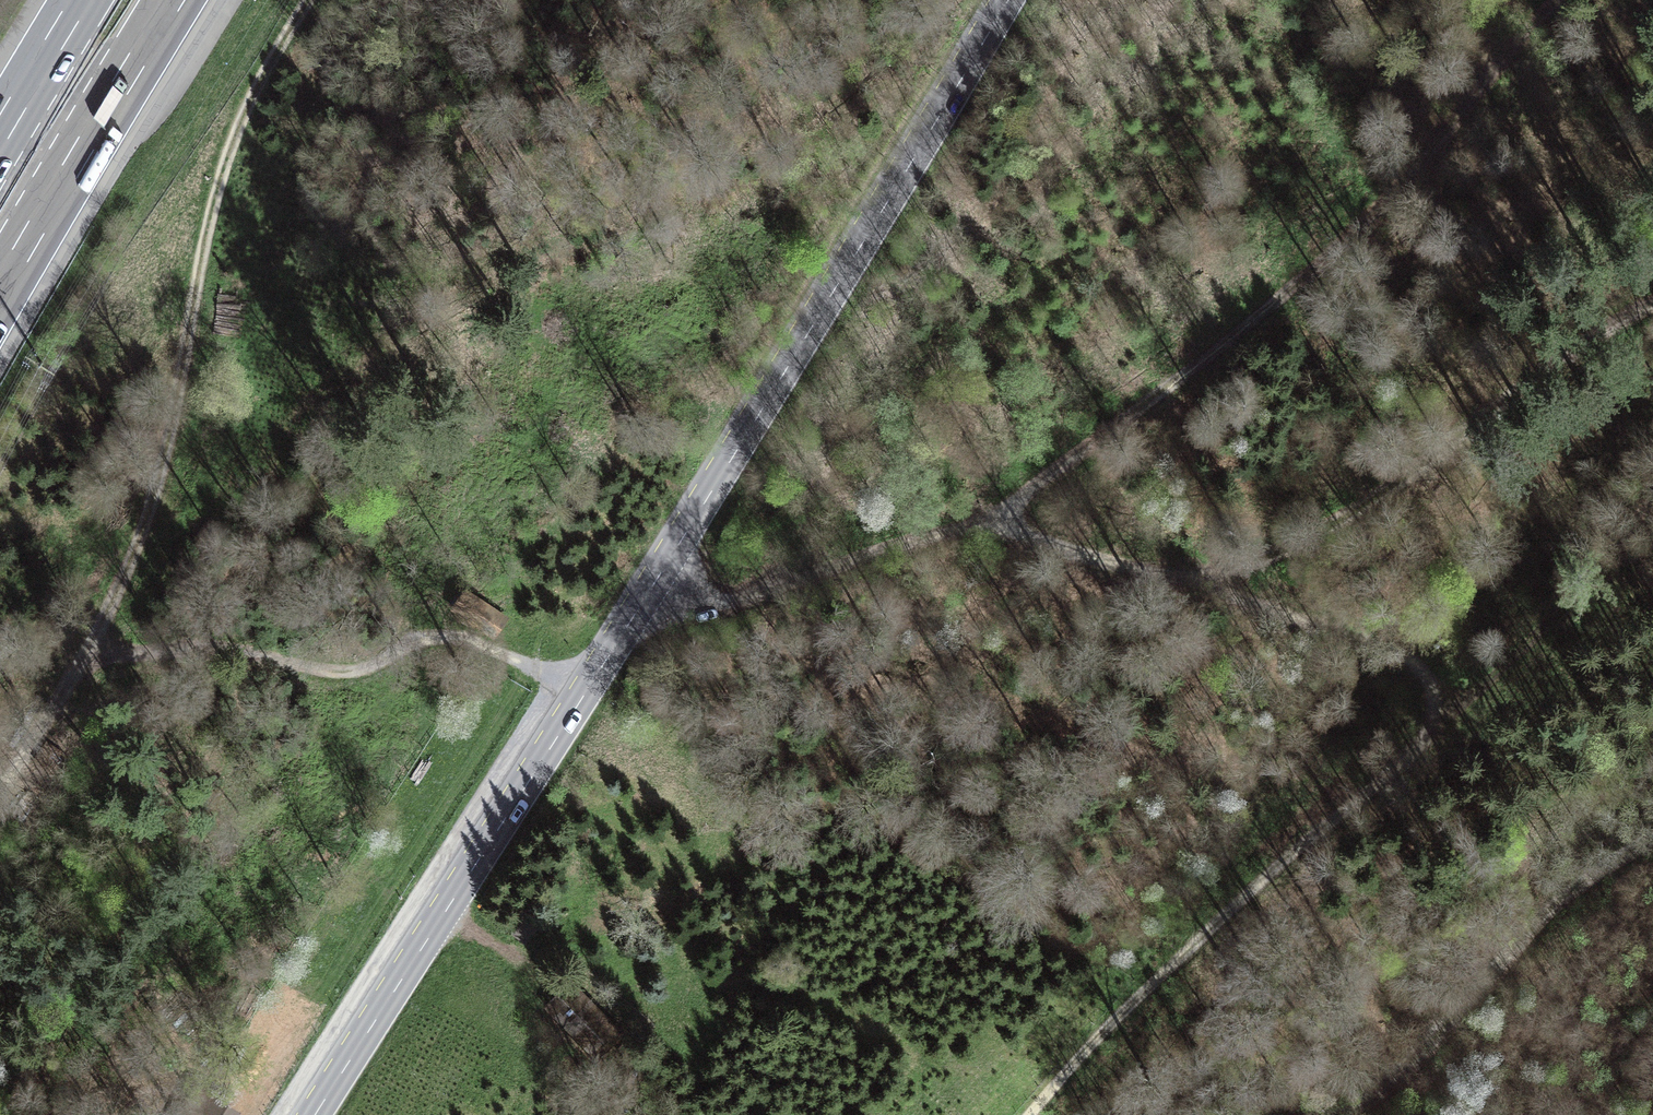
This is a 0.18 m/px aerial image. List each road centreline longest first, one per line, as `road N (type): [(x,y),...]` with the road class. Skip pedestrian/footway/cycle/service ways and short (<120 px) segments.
road 1 (tertiary): [(1007,0),(587,689),(314,1114)]
road 2 (track): [(1185,580),(1398,654),(1427,676),(1437,723),(1413,756),(1230,910),(1029,1114)]
road 3 (track): [(977,524),(1225,345),(1316,266),(1400,186),(1558,0)]
road 4 (track): [(310,0),(234,134),(157,482),(133,566),(89,649)]
road 5 (track): [(1185,580),(1315,535),(1652,306)]
road 6 (track): [(89,649),(199,648),(350,672),(410,644),(451,638),(587,689)]
road 7 (track): [(1337,1114),(1422,1052),(1575,886),(1652,839)]
road 8 (motorway): [(0,292),(175,0)]
road 9 (track): [(653,584),(697,601),(742,598),(977,524)]
road 10 (track): [(1433,735),(1532,644),(1652,504)]
road 11 (track): [(977,524),(1185,580)]
road 12 (track): [(0,792),(89,649)]
road 13 (motorway): [(82,0),(0,135)]

